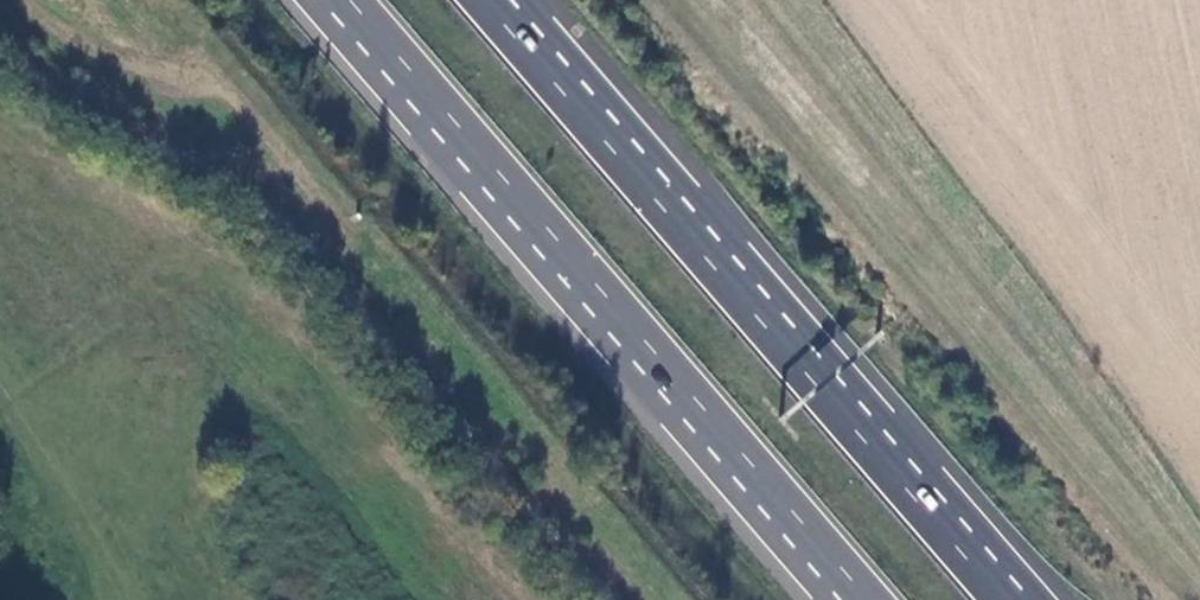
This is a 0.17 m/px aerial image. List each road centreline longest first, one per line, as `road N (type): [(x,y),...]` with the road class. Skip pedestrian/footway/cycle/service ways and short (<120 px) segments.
road 1 (trunk): [(339,0),(862,599)]
road 2 (trunk): [(1002,599),(482,0)]
road 3 (track): [(0,398),(133,599)]

